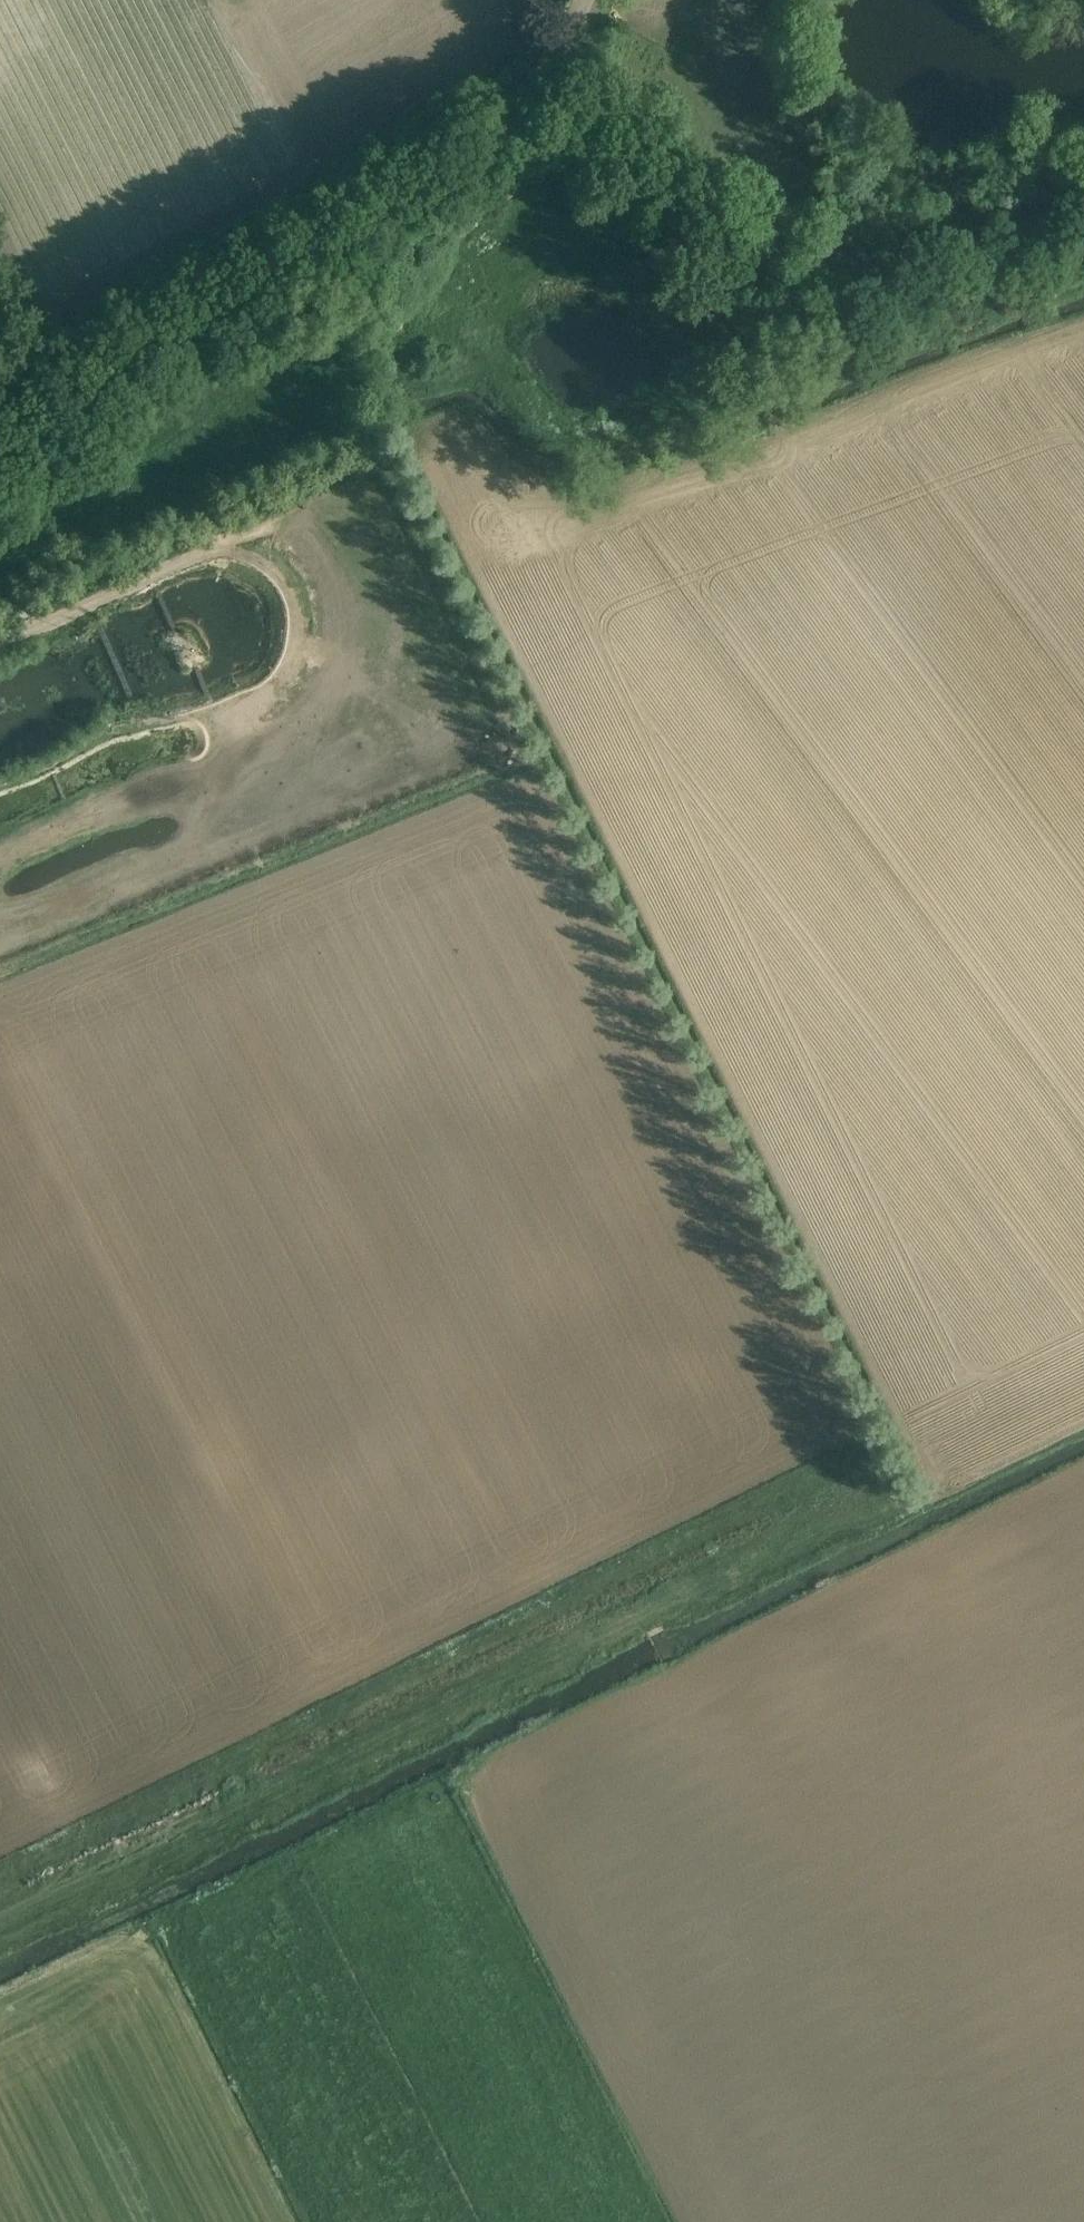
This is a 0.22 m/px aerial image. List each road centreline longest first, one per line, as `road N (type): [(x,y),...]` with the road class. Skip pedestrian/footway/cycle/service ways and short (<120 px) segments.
road 1 (unclassified): [(0,456),(89,391),(460,165),(527,100),(585,0)]

